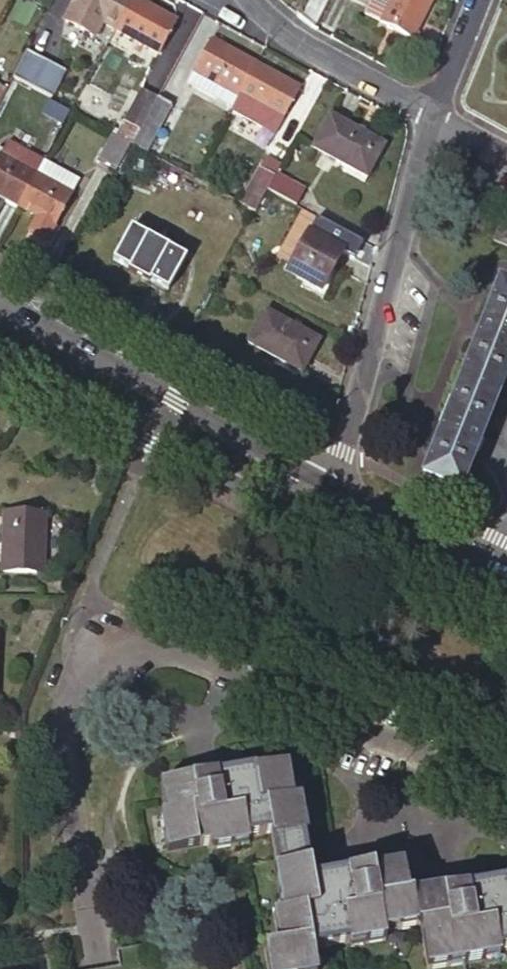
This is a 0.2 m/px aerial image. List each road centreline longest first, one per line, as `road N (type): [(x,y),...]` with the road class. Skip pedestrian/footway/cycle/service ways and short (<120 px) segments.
road 1 (residential): [(319,506),(429,117)]
road 2 (tertiary): [(292,492),(156,382),(0,294)]
road 3 (tertiary): [(0,368),(151,444),(292,492)]
road 4 (residential): [(429,117),(251,0)]
road 5 (tertiary): [(506,598),(319,506)]
road 6 (residential): [(429,117),(477,0)]

